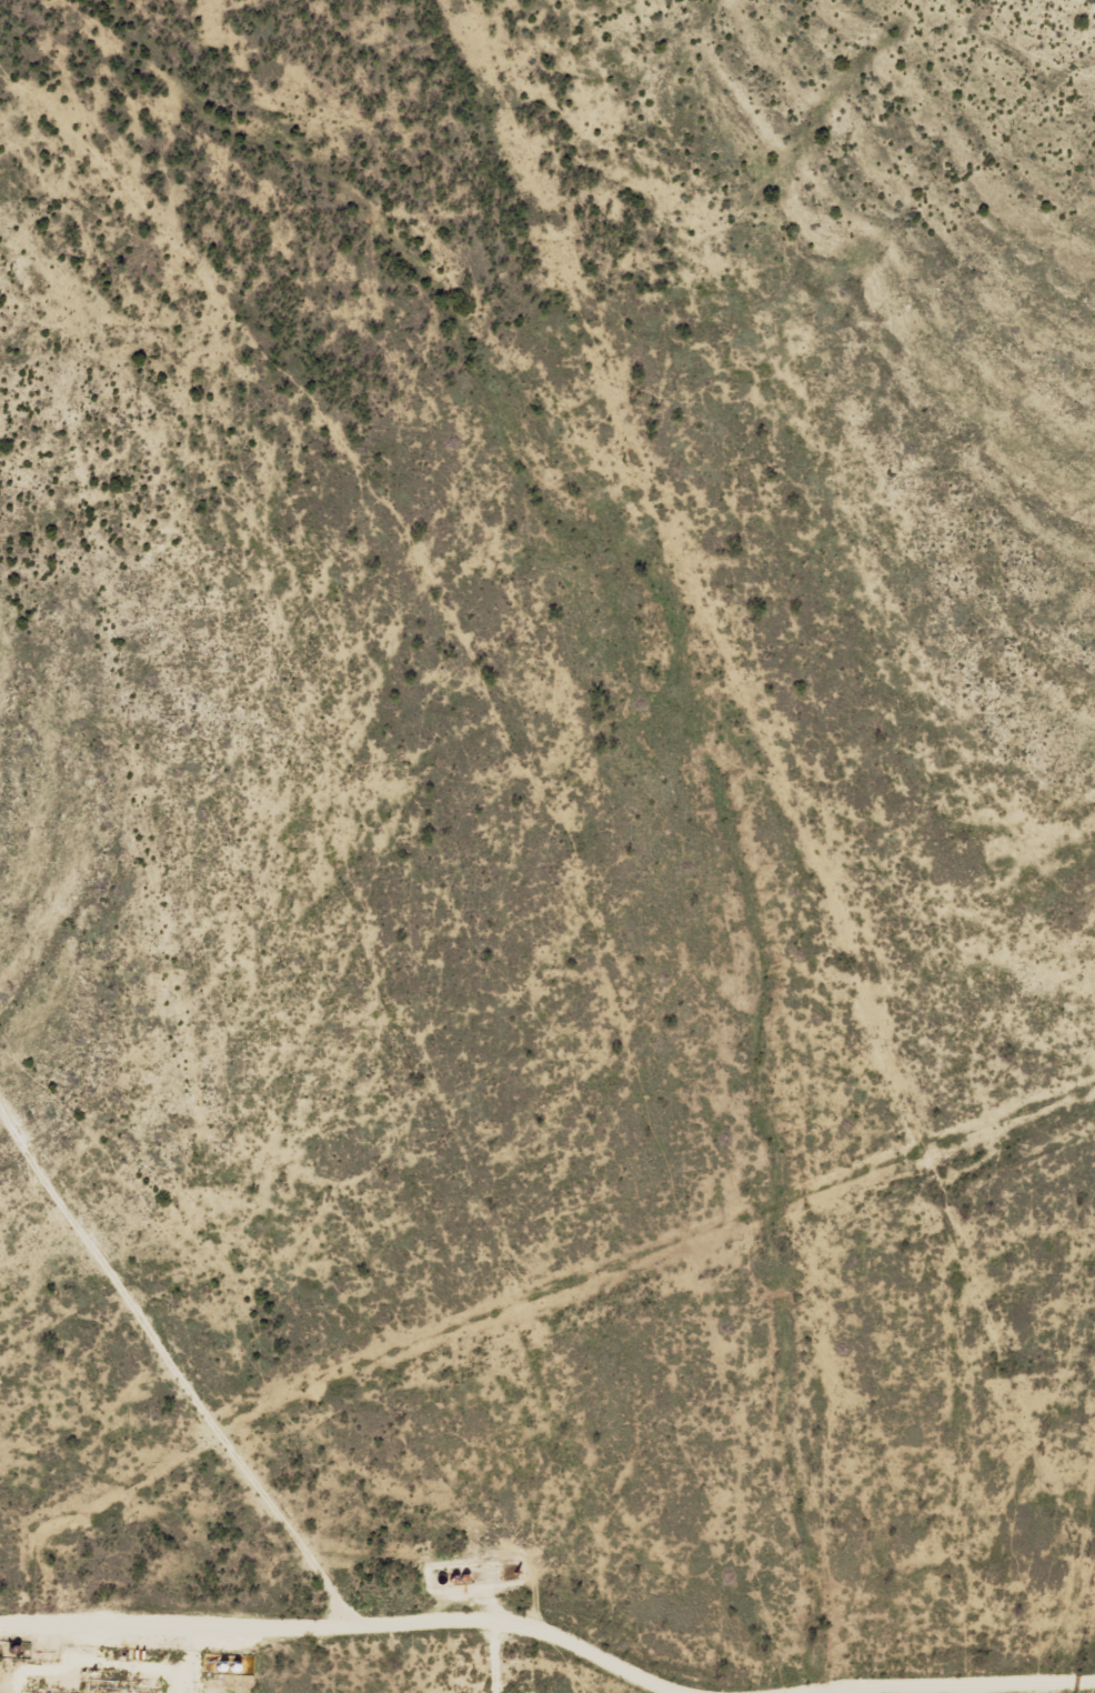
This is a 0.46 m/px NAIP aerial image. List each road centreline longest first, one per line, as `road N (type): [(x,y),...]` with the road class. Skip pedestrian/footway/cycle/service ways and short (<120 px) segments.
road 1 (track): [(0,1620),(371,1632),(660,1692)]
road 2 (track): [(0,1072),(322,1571),(315,1631)]

